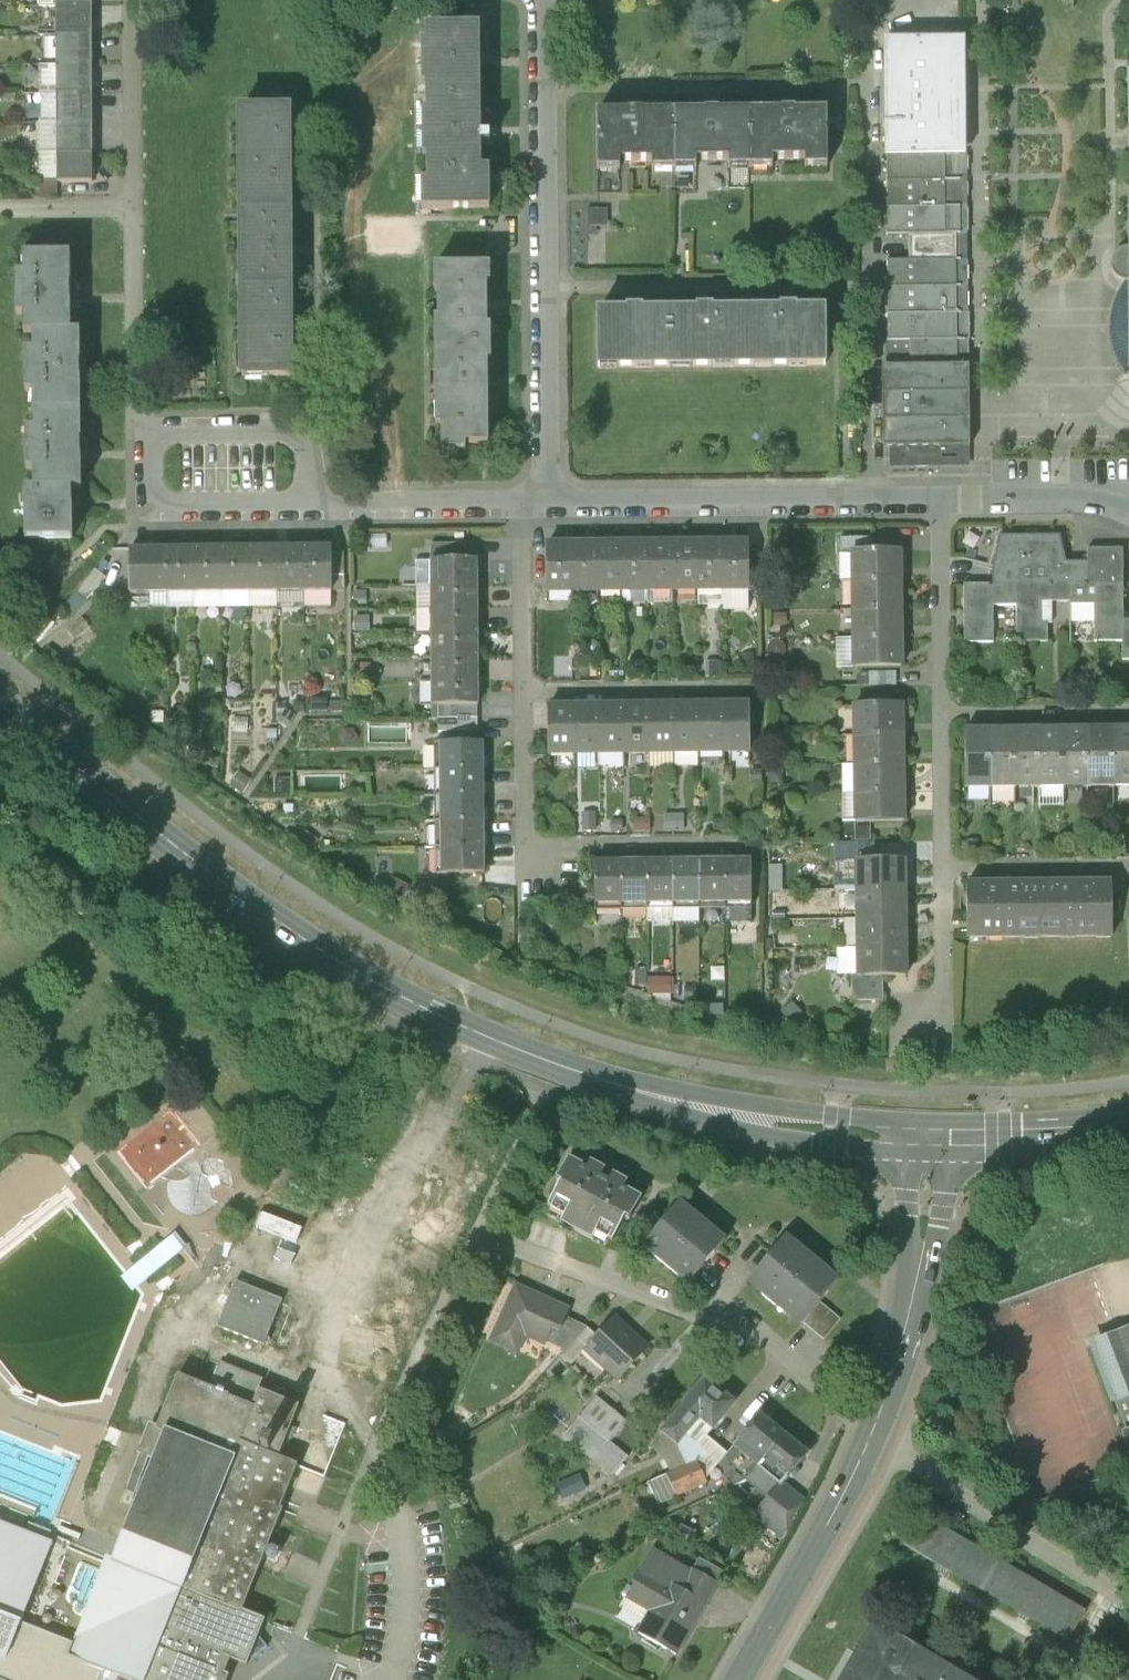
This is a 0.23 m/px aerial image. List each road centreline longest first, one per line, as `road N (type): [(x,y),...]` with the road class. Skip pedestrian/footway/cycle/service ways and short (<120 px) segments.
road 1 (tertiary): [(934,1139),(842,1134),(700,1108),(574,1074),(399,998),(219,880),(0,704)]
road 2 (residential): [(1128,512),(1102,505),(547,508)]
road 3 (residential): [(547,508),(549,0)]
road 4 (residential): [(475,1235),(748,1333),(872,1434)]
road 5 (residential): [(547,508),(139,510)]
road 6 (tertiary): [(934,1139),(920,1306),(872,1434)]
road 7 (residential): [(134,209),(139,510)]
road 8 (tertiary): [(872,1434),(739,1679)]
road 9 (residential): [(131,0),(134,209)]
road 10 (tertiary): [(1128,1132),(934,1139)]
road 11 (residential): [(134,209),(0,210)]

